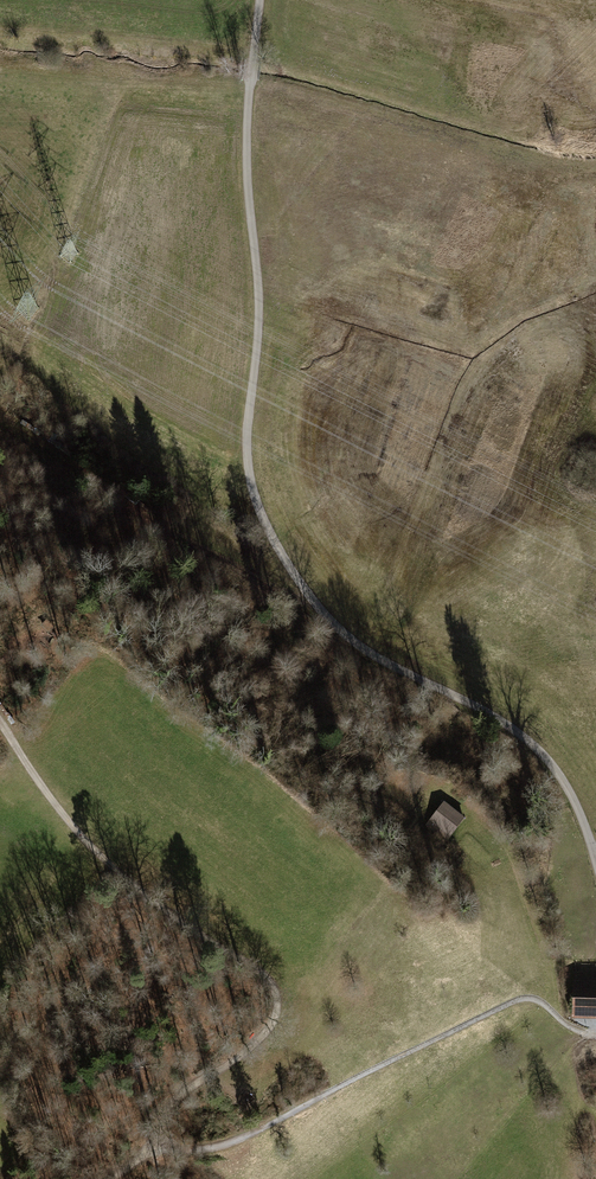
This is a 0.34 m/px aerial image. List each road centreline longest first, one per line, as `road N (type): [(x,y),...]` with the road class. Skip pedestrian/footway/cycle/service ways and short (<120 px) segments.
road 1 (unclassified): [(260,0),(247,134),(258,301),(247,439),(260,511),(304,587),(354,642),(497,719),(545,758),(571,795),(595,860)]
road 2 (track): [(152,1143),(181,1094),(268,1030),(275,990),(87,842),(0,723)]
road 3 (track): [(152,1143),(186,1150),(225,1145),(520,1000),(540,1002),(595,1036)]
road 4 (track): [(304,587),(279,589),(177,533),(0,415)]
road 5 (track): [(554,1014),(547,963),(509,855),(443,790)]

